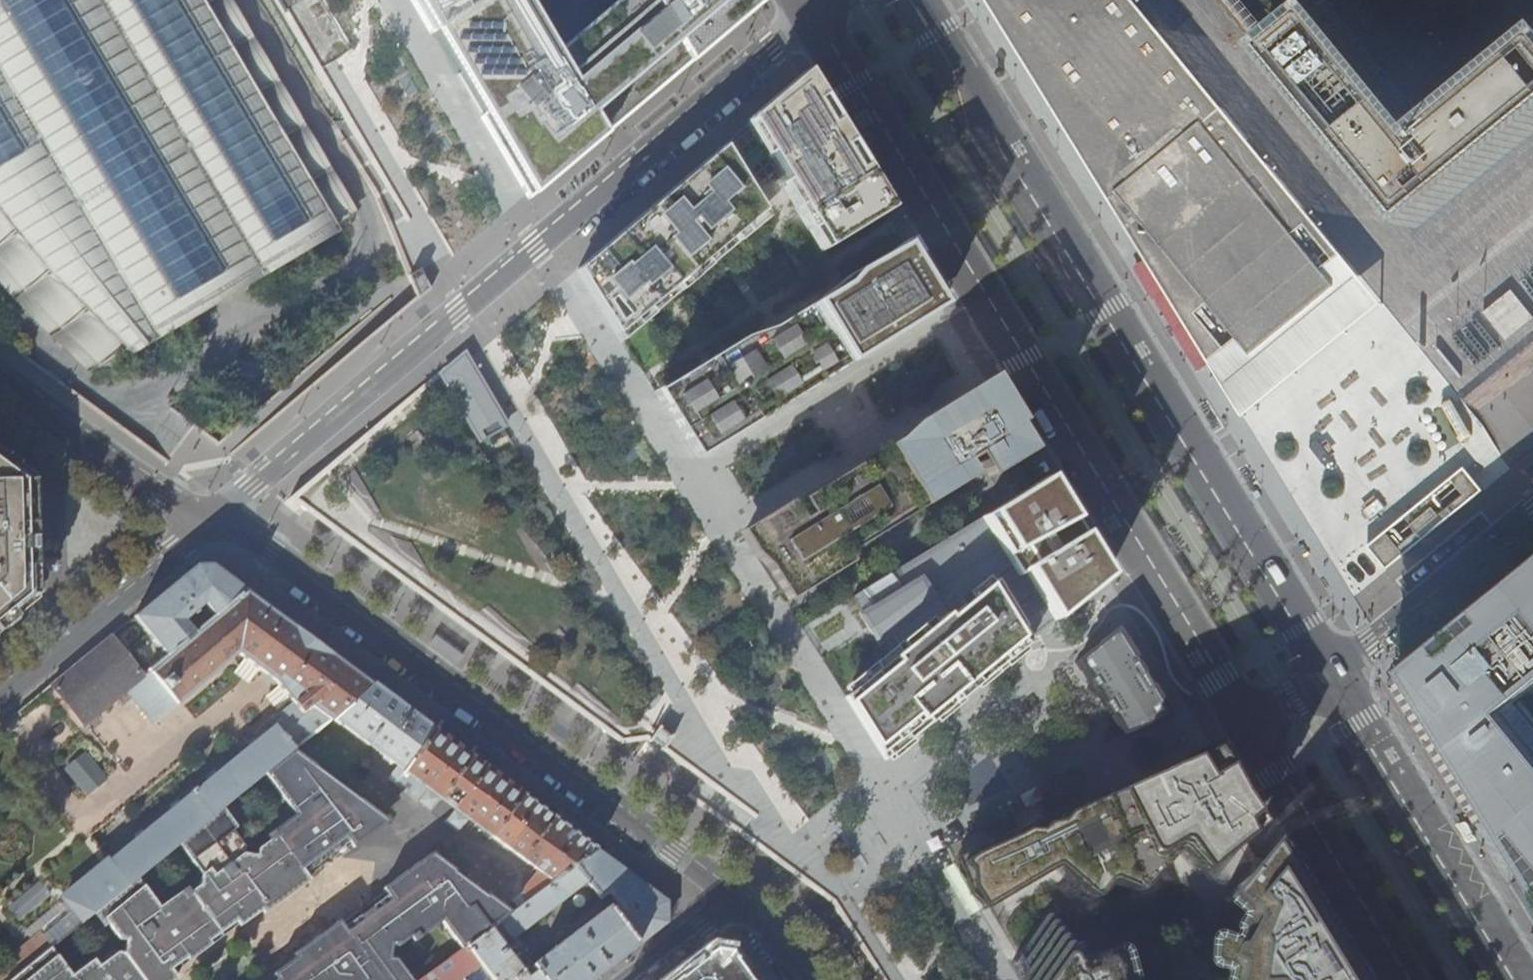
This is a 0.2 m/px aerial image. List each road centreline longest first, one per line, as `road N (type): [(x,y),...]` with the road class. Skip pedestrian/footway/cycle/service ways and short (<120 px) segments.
road 1 (tertiary): [(810,23),(1235,717)]
road 2 (tertiary): [(1327,671),(915,0)]
road 3 (residential): [(201,521),(810,23)]
road 4 (residential): [(201,521),(326,599),(739,899)]
road 5 (tertiary): [(1511,979),(1327,671)]
road 6 (tertiary): [(1235,717),(1395,979)]
road 7 (residential): [(0,697),(201,521)]
road 8 (residential): [(1532,512),(1327,671)]
road 9 (residential): [(0,377),(201,521)]
road 10 (residential): [(739,899),(633,979)]

